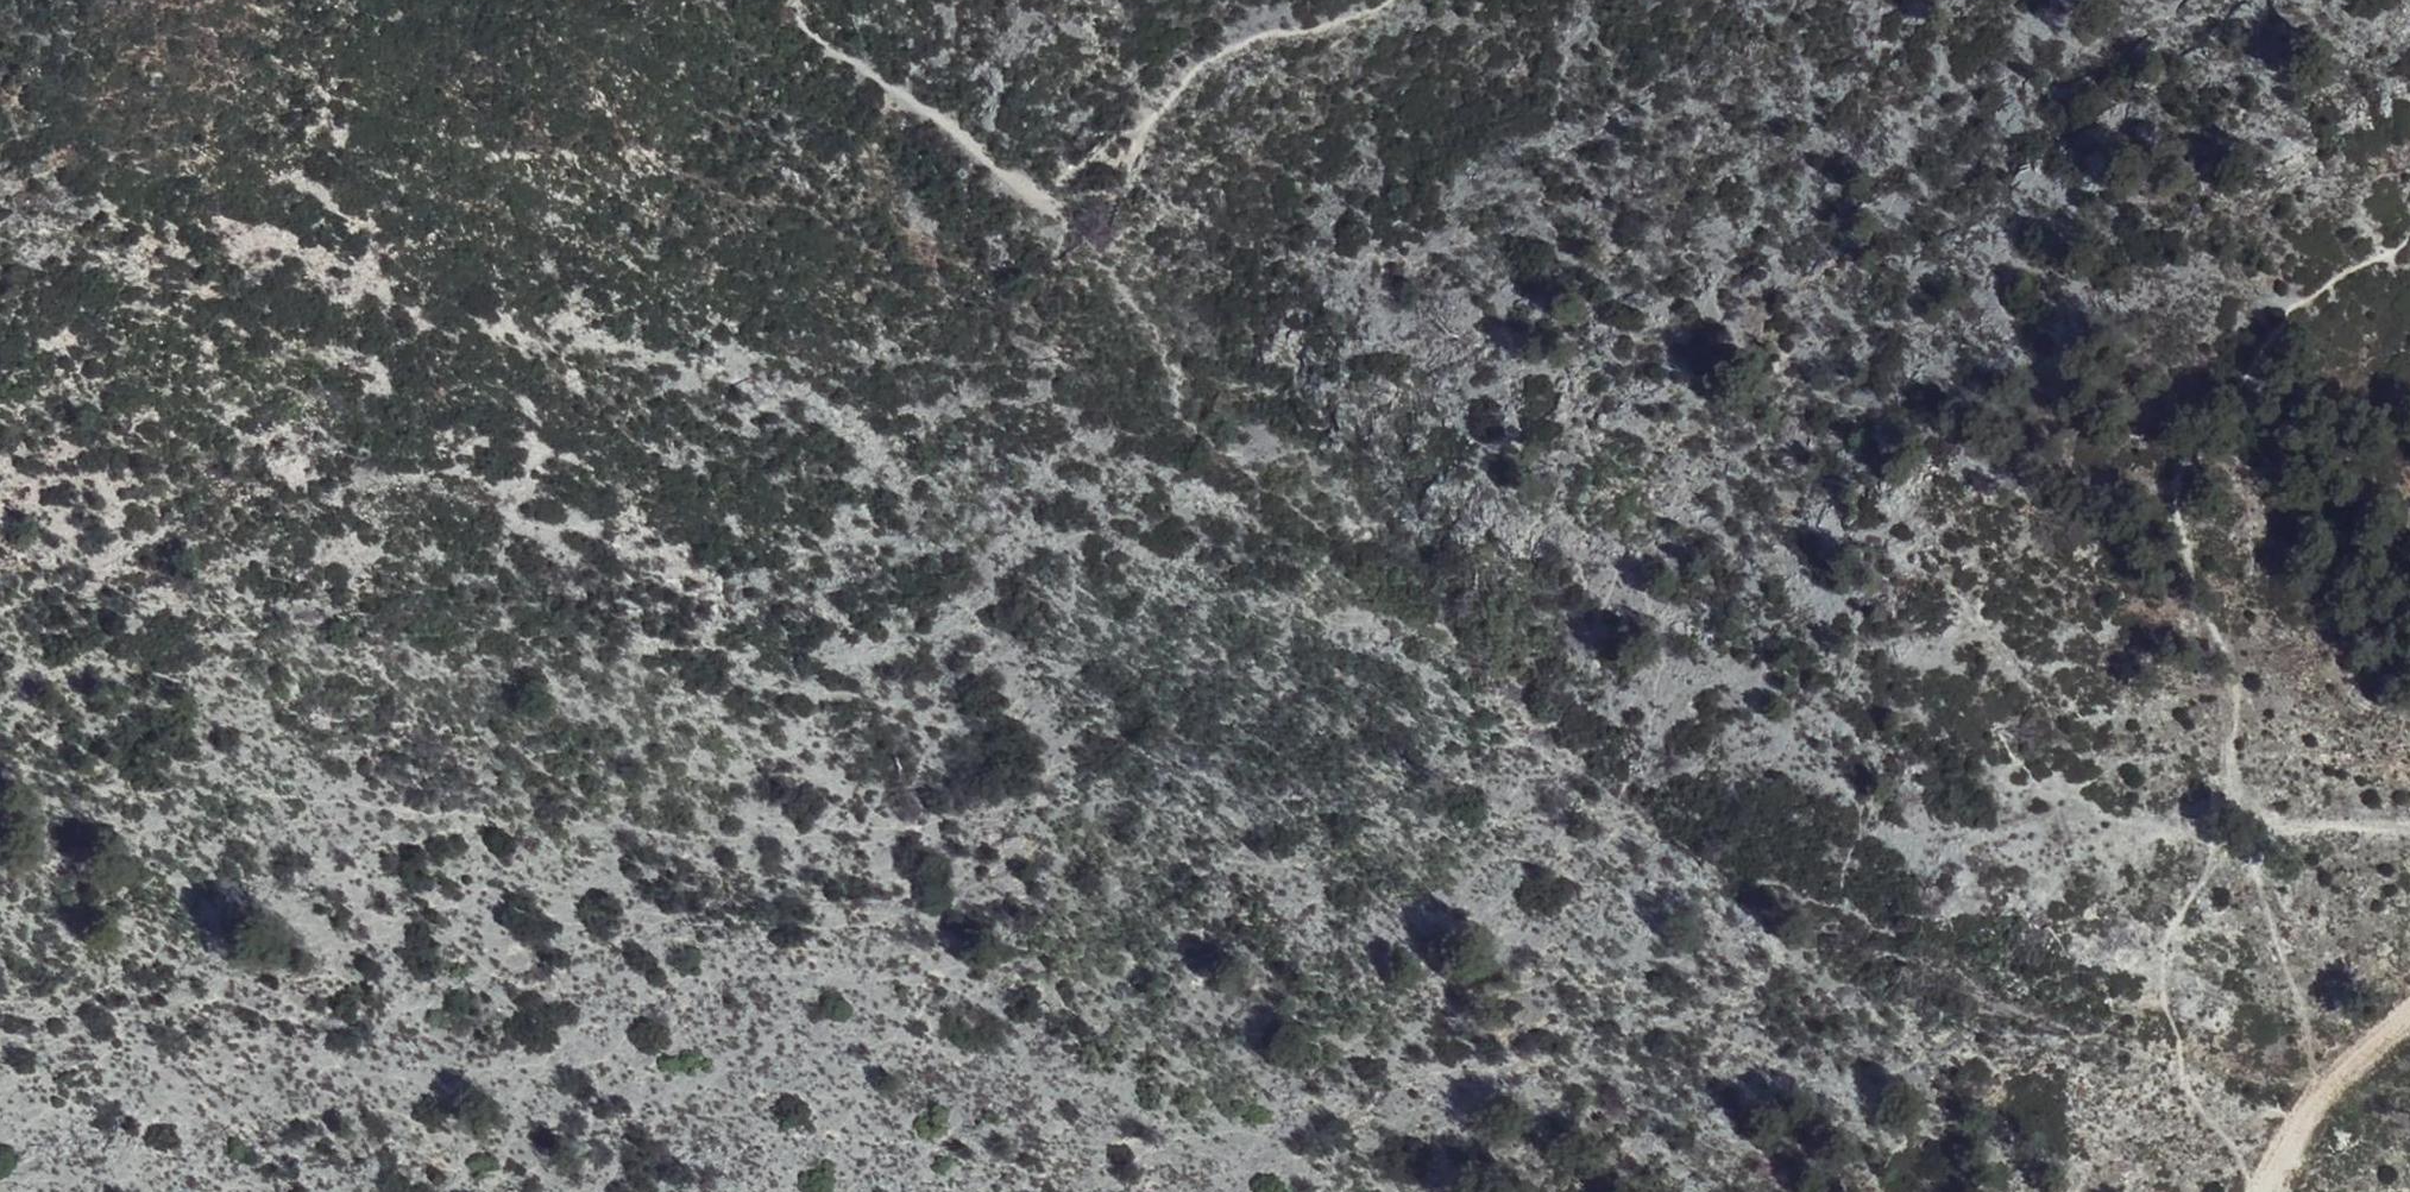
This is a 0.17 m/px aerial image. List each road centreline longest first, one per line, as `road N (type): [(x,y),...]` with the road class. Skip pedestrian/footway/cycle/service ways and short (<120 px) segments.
road 1 (track): [(2409,1011),(2356,1045),(2258,1191)]

